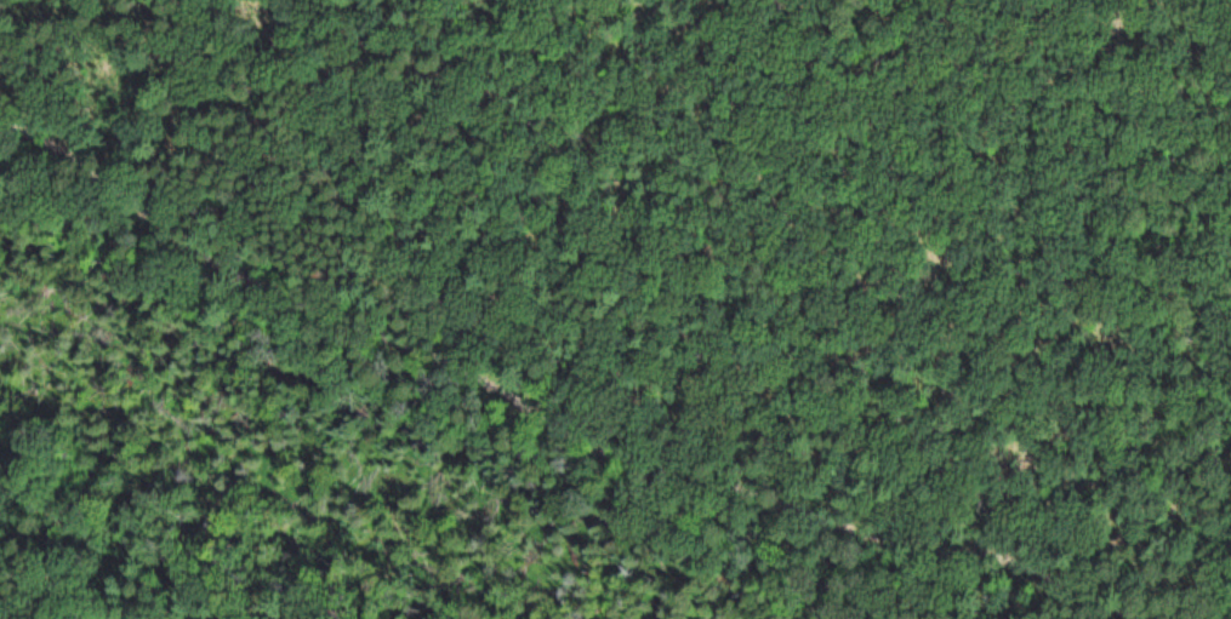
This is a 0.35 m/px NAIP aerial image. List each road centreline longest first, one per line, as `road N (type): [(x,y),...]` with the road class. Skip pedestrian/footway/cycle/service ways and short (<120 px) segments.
road 1 (track): [(0,119),(47,134),(246,281),(409,349),(535,417),(1088,618)]

